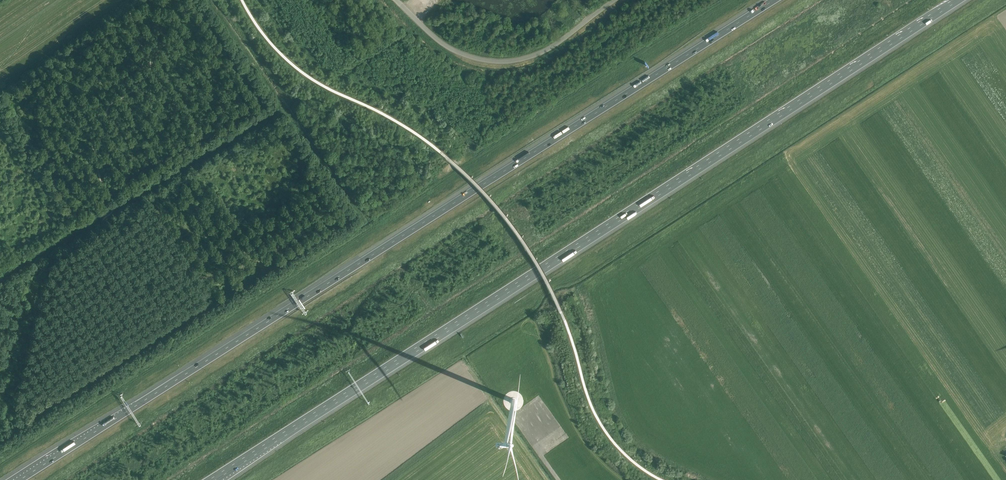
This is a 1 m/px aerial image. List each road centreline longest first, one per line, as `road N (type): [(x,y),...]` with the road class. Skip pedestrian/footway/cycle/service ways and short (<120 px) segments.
road 1 (motorway): [(772,0),(20,479)]
road 2 (motorway): [(214,479),(958,0)]
road 3 (tertiary): [(396,0),(445,45),(495,61),(544,51),(615,0)]

